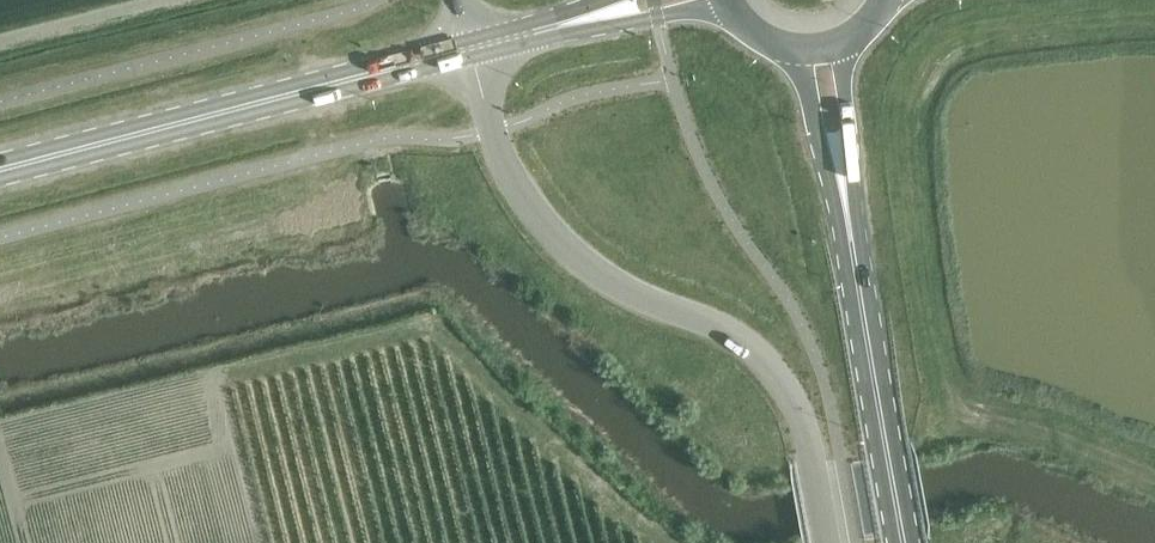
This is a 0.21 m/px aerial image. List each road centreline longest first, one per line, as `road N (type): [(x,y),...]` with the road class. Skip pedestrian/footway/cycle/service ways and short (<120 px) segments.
road 1 (unclassified): [(466,48),(492,131),(542,225),(621,290),(730,333),(783,387),(800,416),(827,542)]
road 2 (secondary): [(0,169),(466,48)]
road 3 (primary): [(852,267),(902,542)]
road 4 (secondary): [(466,48),(733,8)]
road 5 (primary): [(786,46),(852,267)]
road 6 (primary): [(852,267),(845,39)]
road 7 (secondary): [(601,0),(466,48)]

